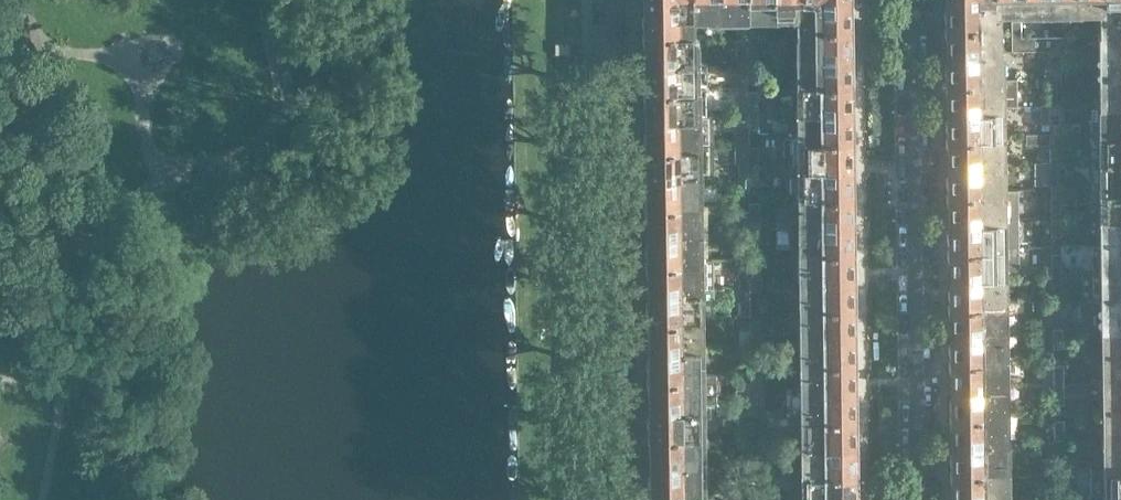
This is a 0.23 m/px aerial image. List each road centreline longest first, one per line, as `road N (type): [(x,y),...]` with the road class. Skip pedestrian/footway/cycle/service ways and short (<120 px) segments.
road 1 (residential): [(608,0),(615,499)]
road 2 (residential): [(916,499),(912,0)]

